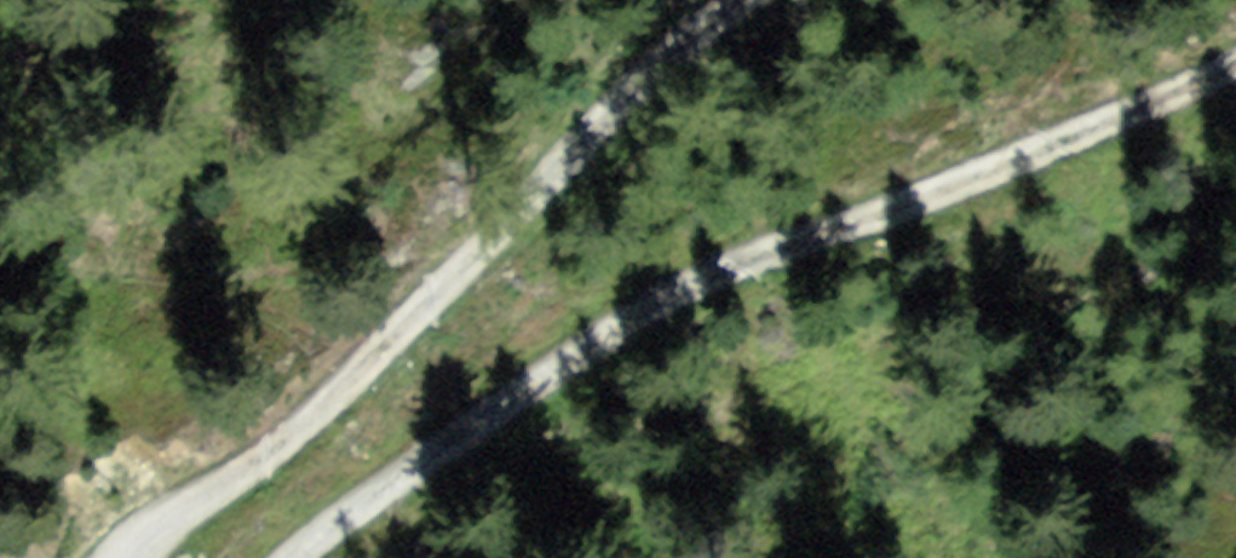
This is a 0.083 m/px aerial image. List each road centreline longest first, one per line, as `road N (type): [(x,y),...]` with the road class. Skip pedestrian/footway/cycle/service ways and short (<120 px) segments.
road 1 (track): [(1235,56),(938,198),(706,274),(565,355),(284,557)]
road 2 (track): [(126,557),(150,521),(293,433),(648,64),(740,0)]

